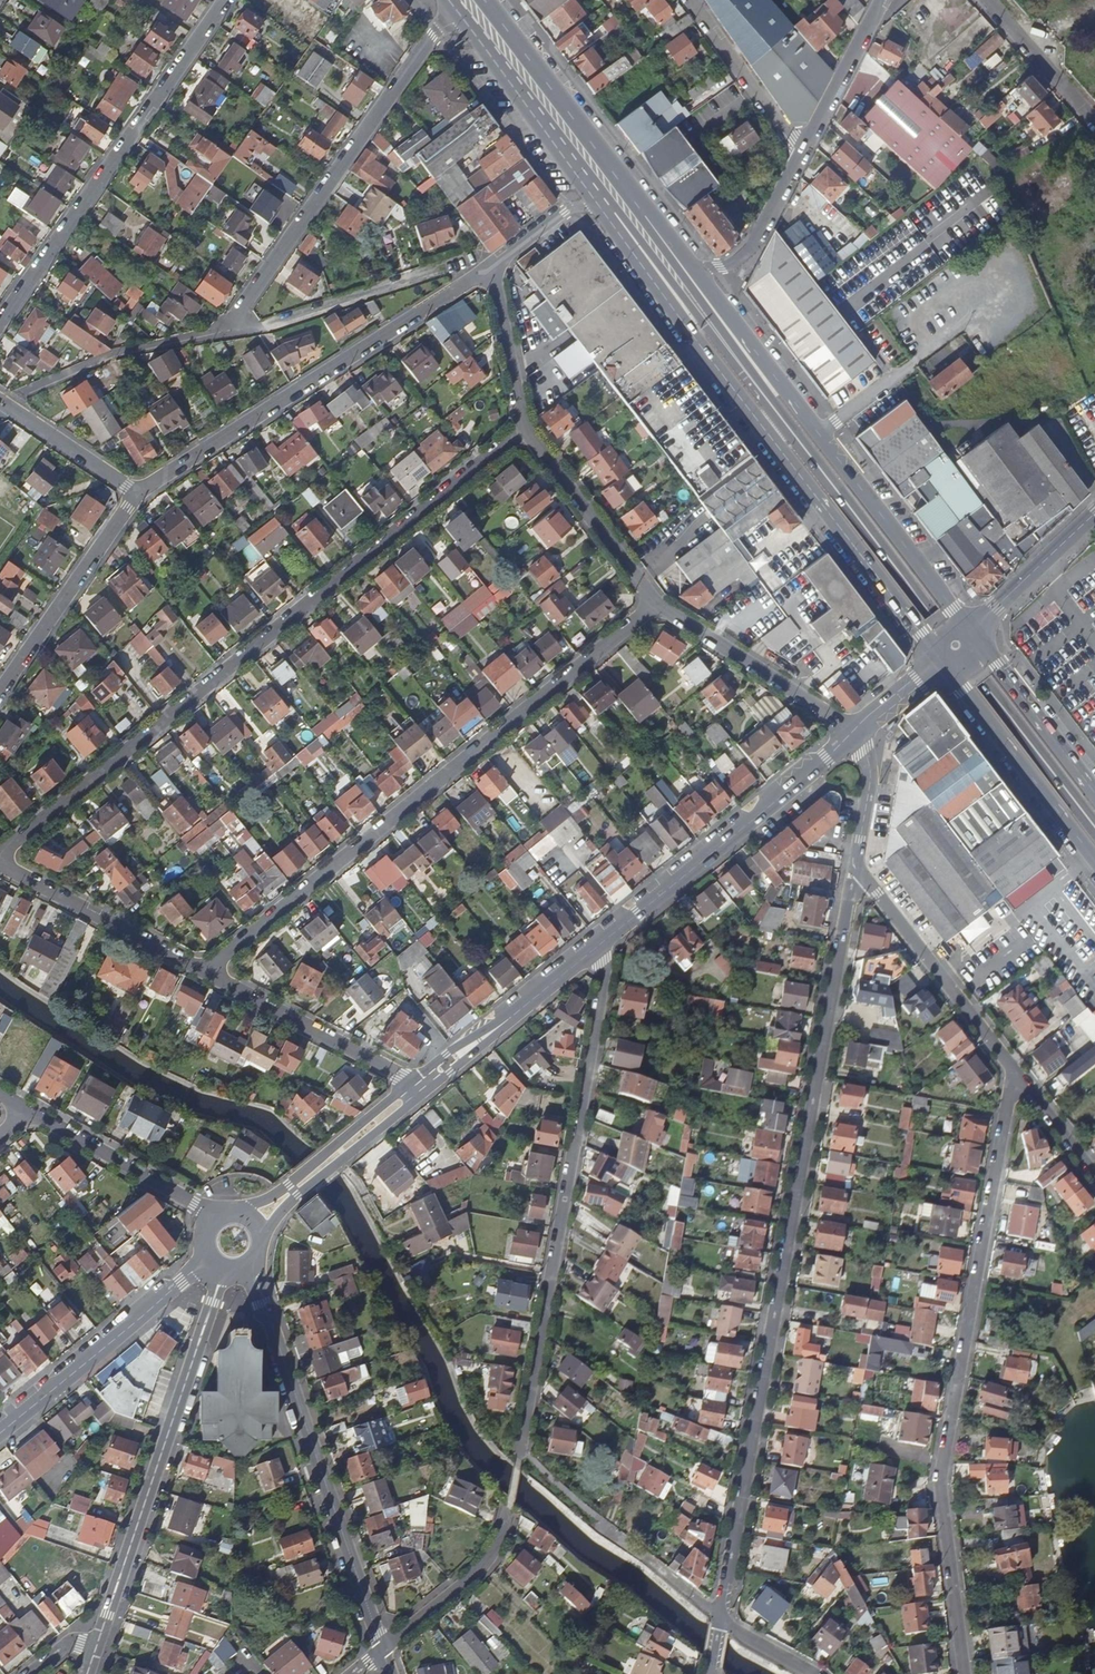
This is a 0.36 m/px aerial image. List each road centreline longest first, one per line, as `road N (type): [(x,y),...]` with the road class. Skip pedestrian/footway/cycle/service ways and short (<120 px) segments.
road 1 (residential): [(716,1620),(855,868)]
road 2 (residential): [(0,857),(521,432)]
road 3 (residential): [(1011,1073),(936,1487),(962,1673)]
road 4 (primary): [(1094,828),(737,360)]
road 5 (residential): [(200,971),(653,607)]
road 6 (primary): [(606,206),(663,297),(941,661)]
road 7 (residential): [(516,1458),(603,980),(596,948)]
road 8 (primary): [(974,632),(696,271)]
road 9 (residential): [(136,493),(488,266)]
road 10 (residential): [(249,1266),(382,1649)]
road 11 (tertiary): [(225,1269),(94,1650)]
road 12 (residential): [(457,11),(435,28),(221,332)]
road 13 (residential): [(223,0),(0,320)]
road 14 (secondary): [(596,948),(855,734)]
road 15 (primary): [(663,243),(482,0)]
road 16 (secondary): [(209,1258),(0,1434)]
road 17 (residential): [(855,868),(1011,1073)]
road 18 (primary): [(941,661),(1094,859)]
road 19 (primary): [(457,11),(606,206)]
road 20 (residential): [(855,734),(653,607)]
road 21 (residential): [(0,689),(136,493)]
road 22 (residential): [(200,971),(409,1083)]
road 23 (residential): [(0,867),(200,971)]
road 24 (residential): [(21,1111),(219,1217)]
road 25 (residential): [(653,607),(521,432)]
road 26 (secondary): [(262,1242),(298,1195),(422,1095)]
road 27 (secondary): [(409,1083),(289,1184),(238,1213)]
road 28 (primary): [(606,206),(737,360)]
road 29 (primary): [(1094,793),(974,632)]
road 30 (residential): [(505,1511),(489,1556),(471,1577),(382,1649)]
road 31 (residential): [(692,0),(804,151)]
road 32 (residential): [(804,151),(745,256),(696,271)]
road 33 (secondary): [(1094,512),(974,632)]
road 34 (residential): [(521,432),(488,266)]
road 35 (residential): [(878,0),(804,151)]
road 36 (residential): [(136,493),(0,405)]
road 37 (primary): [(737,360),(663,243)]
road 38 (residential): [(1011,1073),(1094,1183)]
road 39 (residential): [(855,868),(870,778),(855,734)]
road 40 (residential): [(488,266),(575,206),(606,206)]
road 41 (secondary): [(519,1010),(409,1083)]
road 42 (secondary): [(422,1095),(519,1010)]

